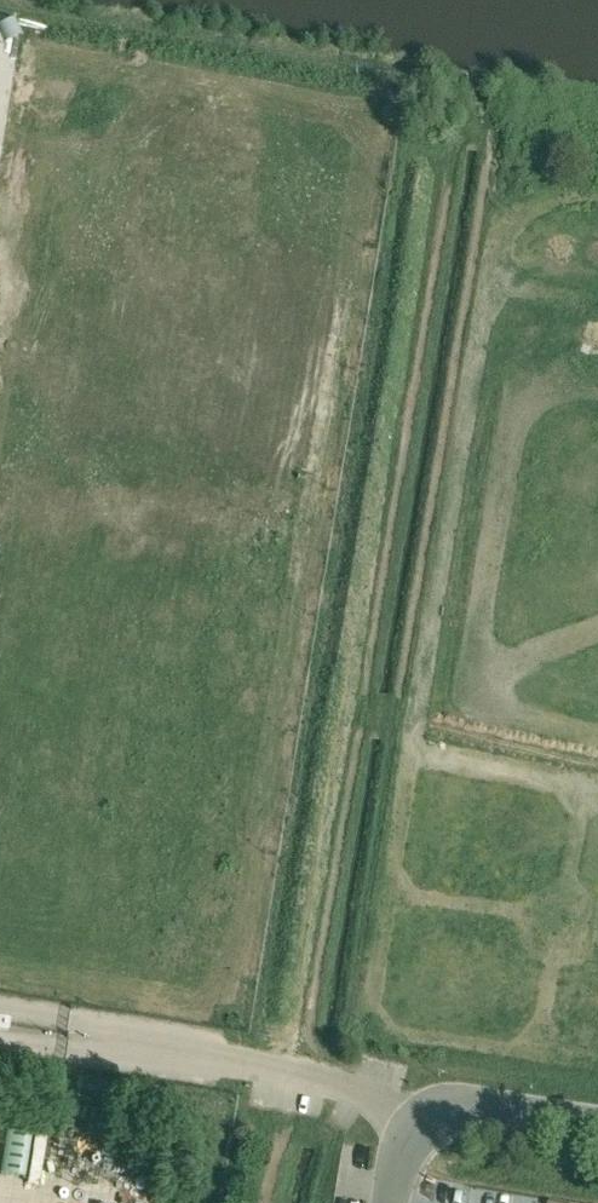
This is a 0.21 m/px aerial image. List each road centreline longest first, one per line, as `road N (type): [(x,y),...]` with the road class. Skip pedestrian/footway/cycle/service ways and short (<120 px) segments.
road 1 (unclassified): [(597,1132),(467,1112),(439,1115),(416,1132)]

